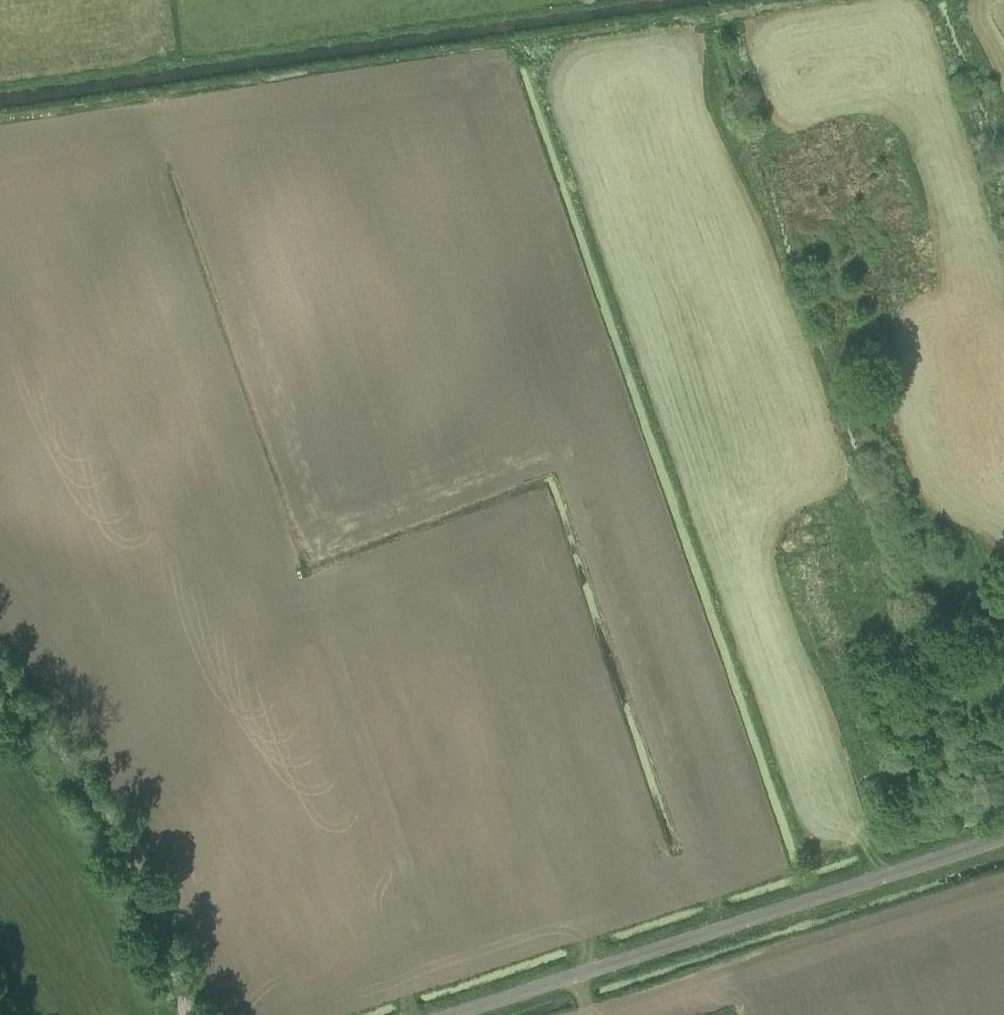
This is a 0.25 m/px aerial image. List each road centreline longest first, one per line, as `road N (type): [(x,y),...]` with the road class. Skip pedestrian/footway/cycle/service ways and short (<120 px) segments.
road 1 (unclassified): [(447,1014),(1003,837)]
road 2 (track): [(190,1014),(129,872),(0,691)]

